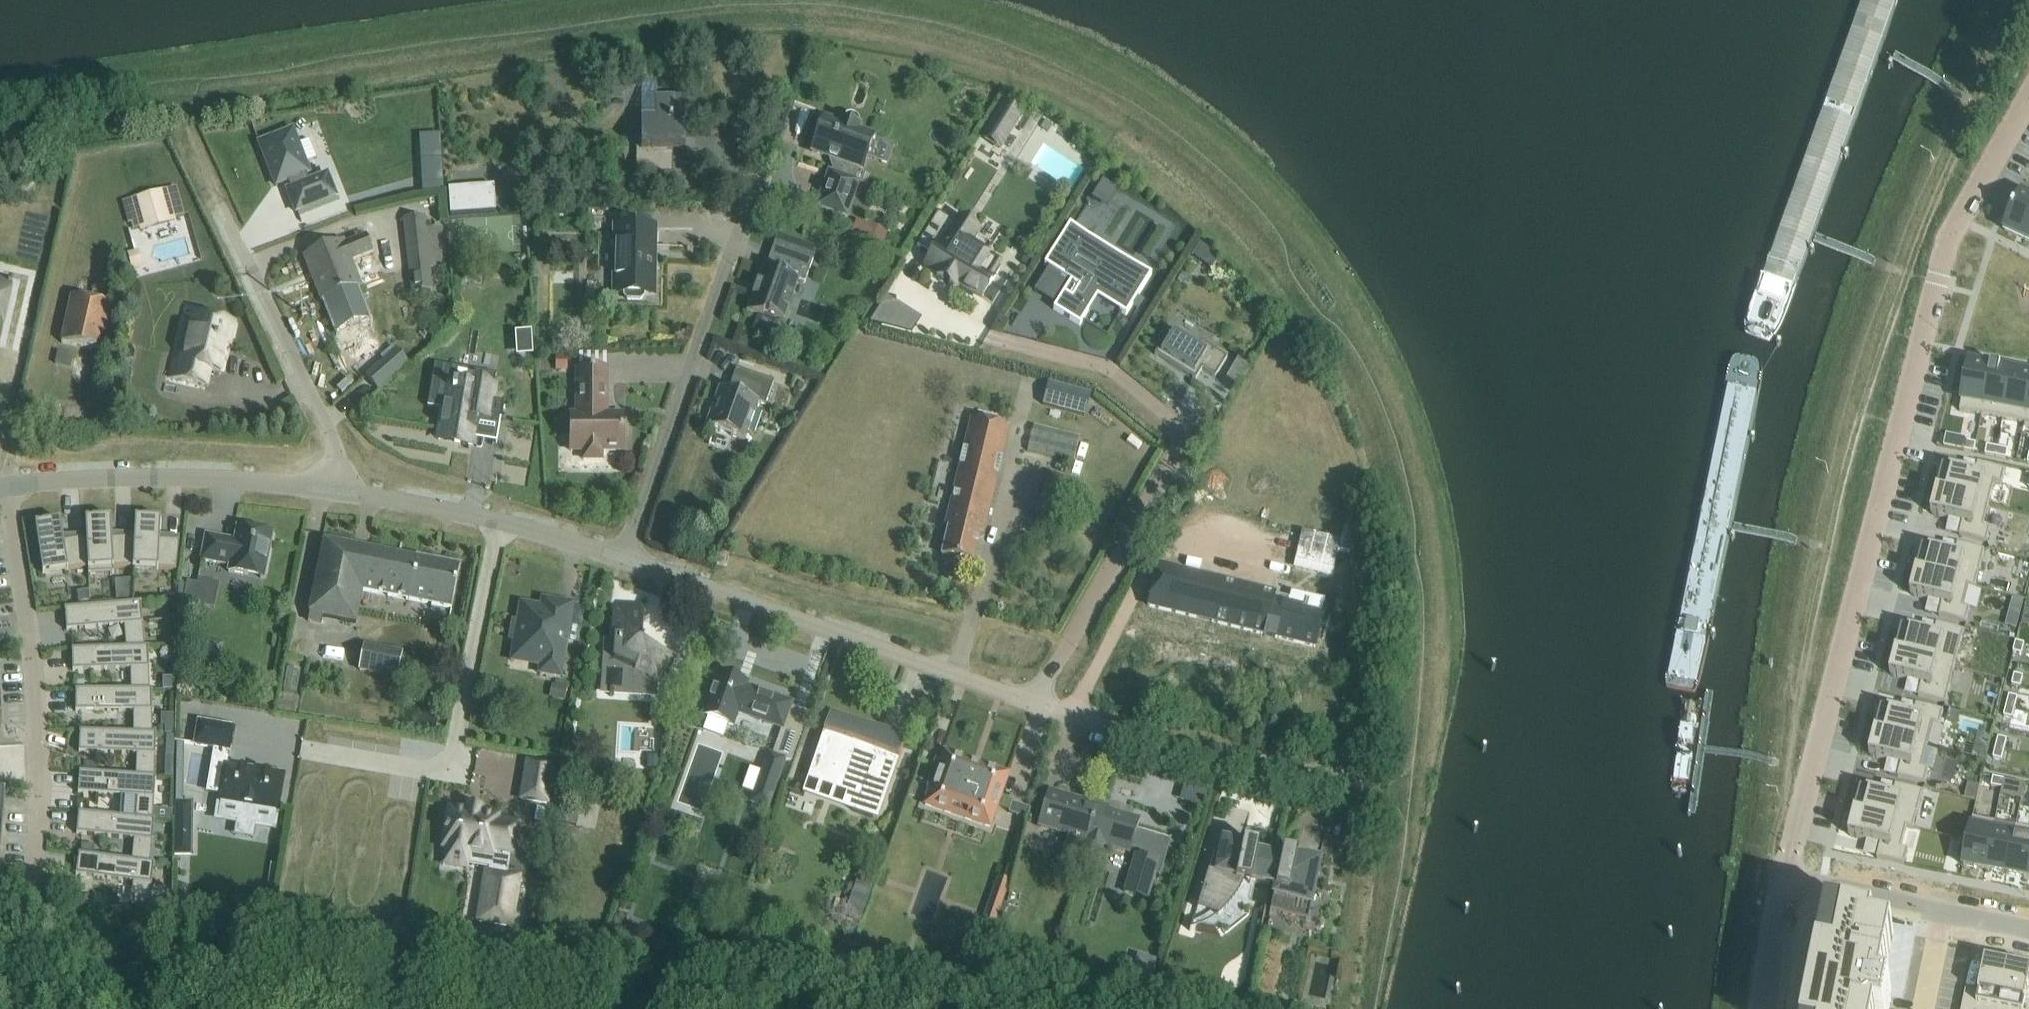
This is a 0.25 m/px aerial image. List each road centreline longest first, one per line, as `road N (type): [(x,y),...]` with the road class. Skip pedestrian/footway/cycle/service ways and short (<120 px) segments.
road 1 (track): [(1798,888),(1784,845),(1793,750),(1834,514),(1873,373),(1947,182),(2028,22)]
road 2 (residential): [(2028,96),(1950,234),(1789,856),(1798,888)]
road 3 (residential): [(1033,702),(1183,441),(1170,417),(1111,367),(988,336)]
road 4 (residential): [(623,556),(1033,702)]
road 5 (residential): [(7,485),(40,761),(31,885)]
road 6 (residential): [(623,556),(757,177)]
road 7 (residential): [(1033,702),(1156,743),(1359,790)]
road 8 (residential): [(7,485),(187,476),(335,489)]
road 9 (residential): [(335,489),(333,437),(221,206)]
road 10 (residential): [(335,489),(499,521),(623,556)]
road 11 (residential): [(1798,888),(2028,928)]
road 12 (residential): [(1770,1008),(1781,911),(1798,888)]

